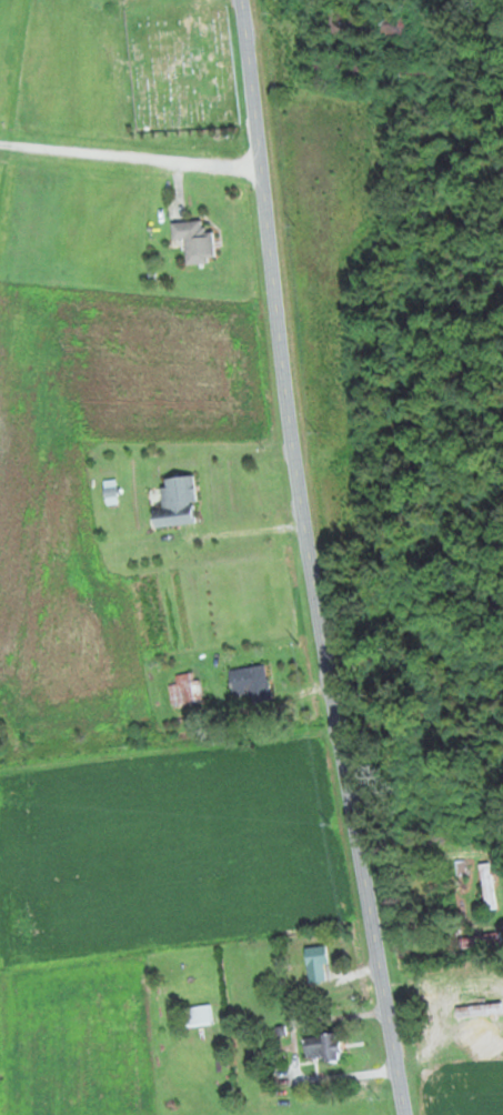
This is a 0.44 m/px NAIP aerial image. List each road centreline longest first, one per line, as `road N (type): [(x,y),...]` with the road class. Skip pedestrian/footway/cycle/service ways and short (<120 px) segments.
road 1 (secondary): [(407,1114),(302,492),(243,0)]
road 2 (residential): [(0,752),(338,715)]

